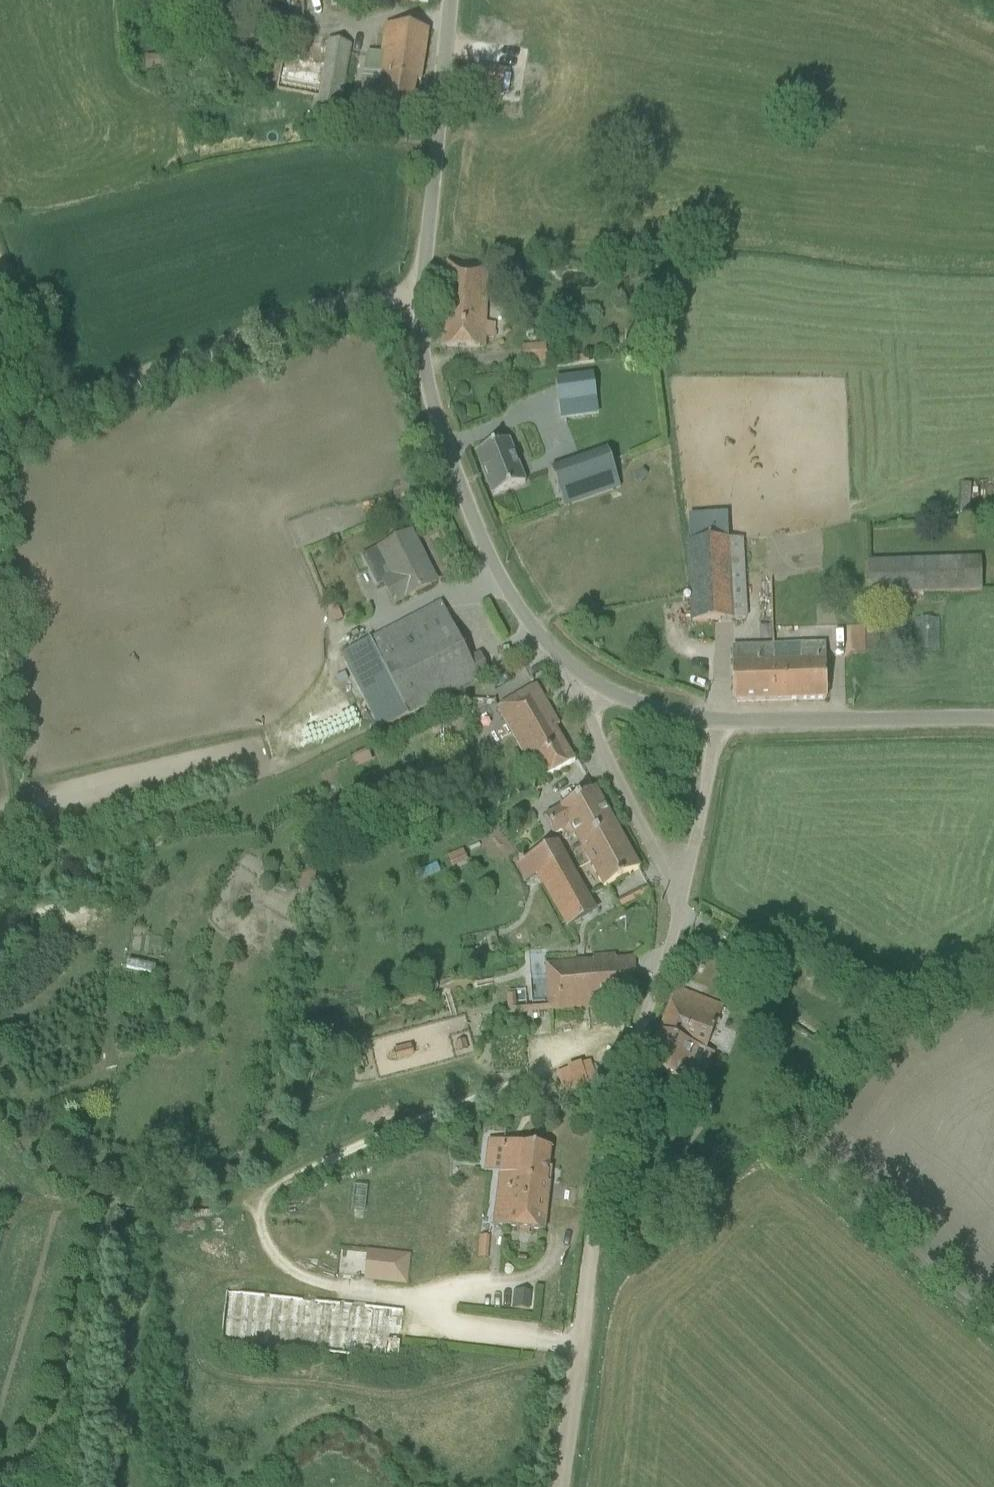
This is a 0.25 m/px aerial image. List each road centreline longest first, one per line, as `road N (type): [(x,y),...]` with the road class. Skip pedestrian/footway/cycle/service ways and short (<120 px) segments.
road 1 (unclassified): [(572,668),(501,579),(457,481),(424,374),(422,294),(450,0)]
road 2 (unclassified): [(581,1348),(610,1127),(681,903)]
road 3 (track): [(422,294),(329,308),(0,426)]
road 4 (unclassified): [(993,718),(718,721)]
road 5 (unclassified): [(572,668),(681,903)]
road 6 (unclassified): [(681,903),(718,721)]
road 7 (unclassified): [(718,721),(625,700),(572,668)]
road 8 (track): [(561,1486),(581,1348)]

